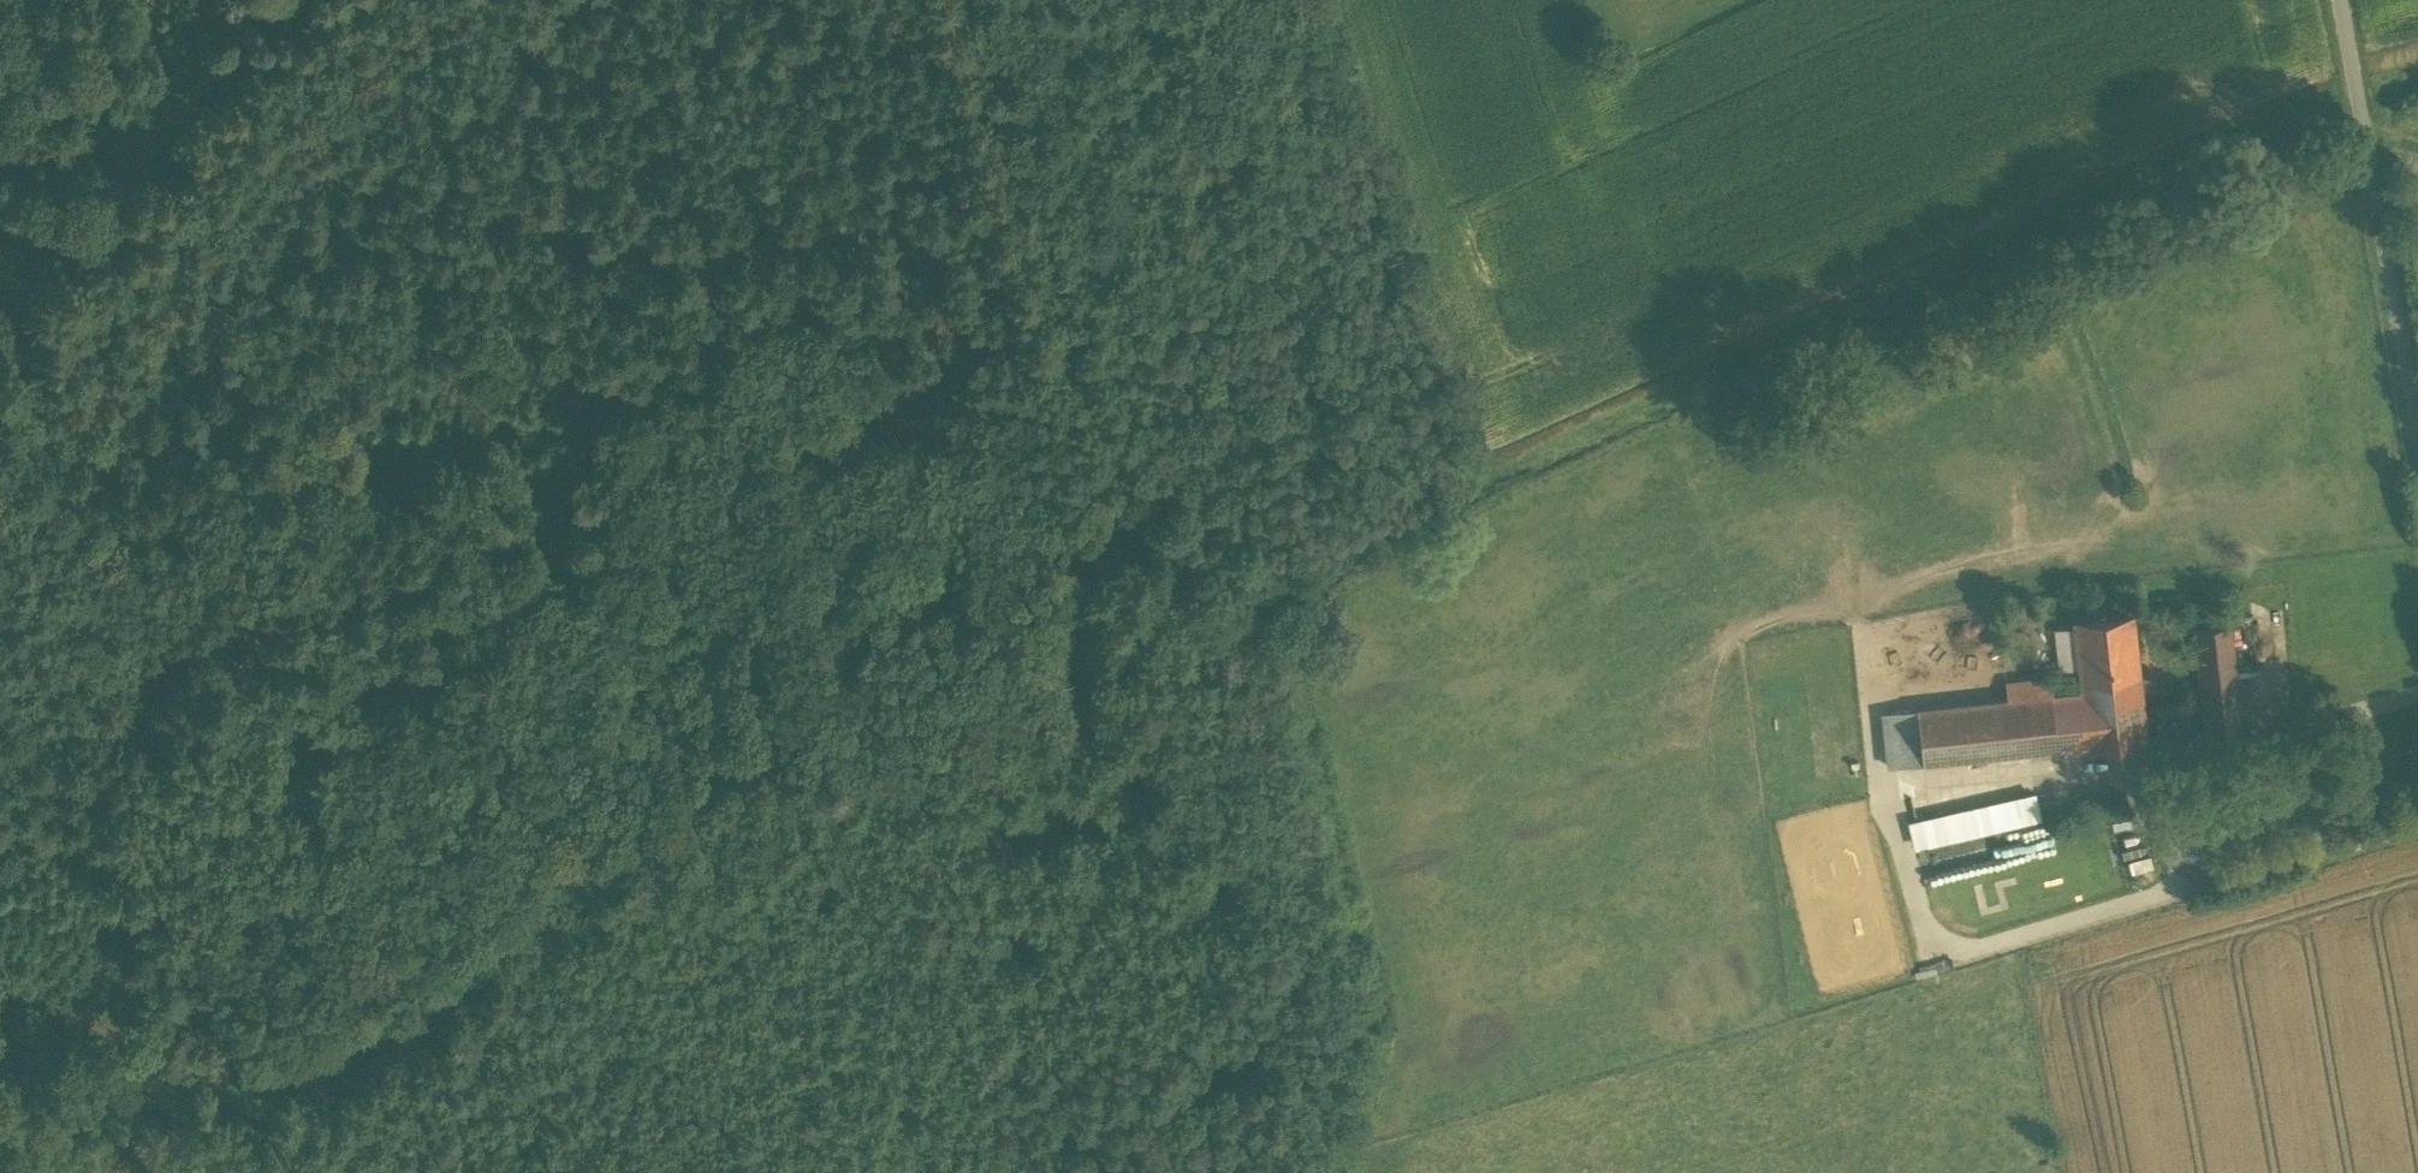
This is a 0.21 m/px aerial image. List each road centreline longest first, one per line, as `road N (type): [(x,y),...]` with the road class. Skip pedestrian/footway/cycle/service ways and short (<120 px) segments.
road 1 (residential): [(2417,521),(2321,0)]
road 2 (track): [(284,0),(0,308)]

